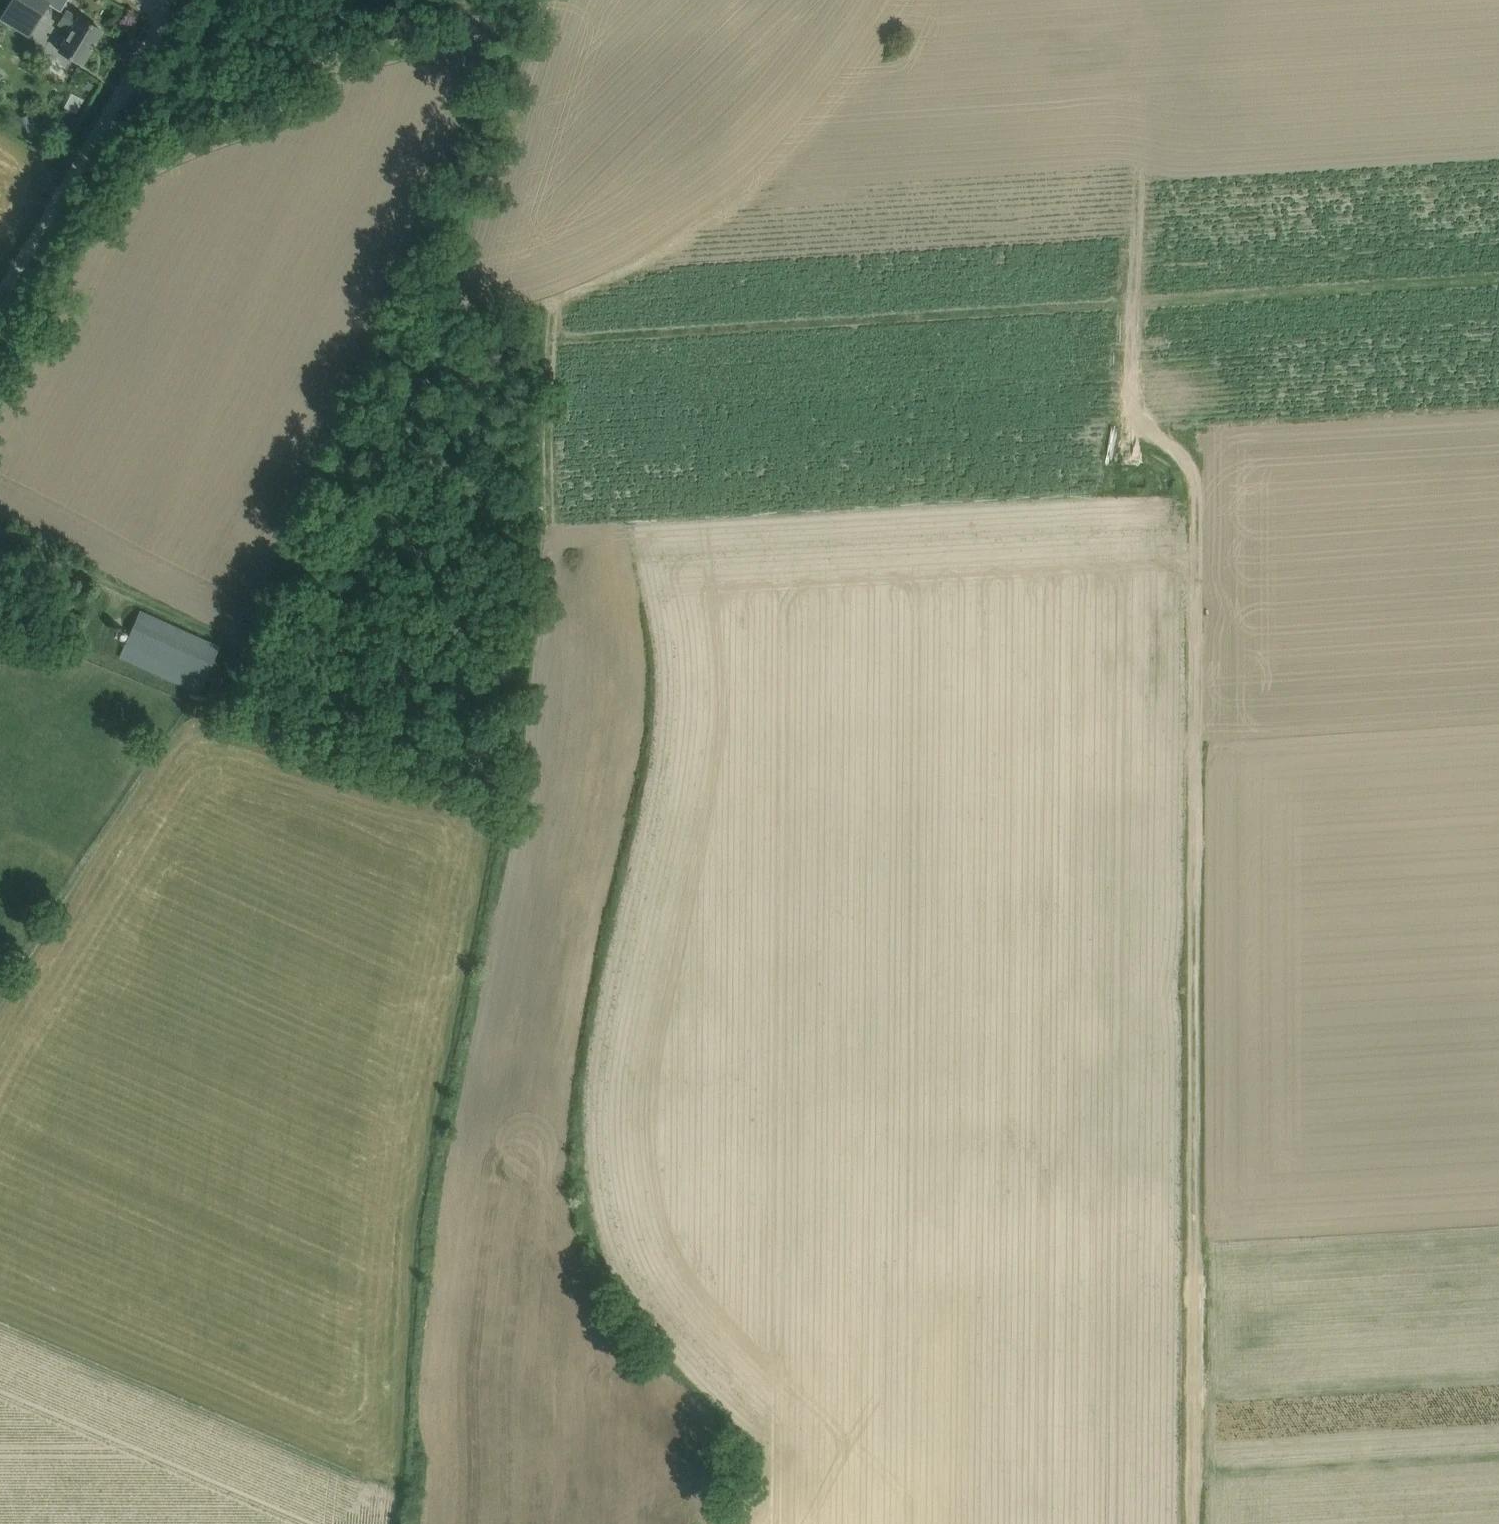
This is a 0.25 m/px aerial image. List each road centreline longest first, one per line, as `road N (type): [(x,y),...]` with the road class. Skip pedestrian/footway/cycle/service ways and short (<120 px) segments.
road 1 (track): [(1138,414),(1203,478),(1197,1523)]
road 2 (unclassified): [(0,295),(175,0)]

